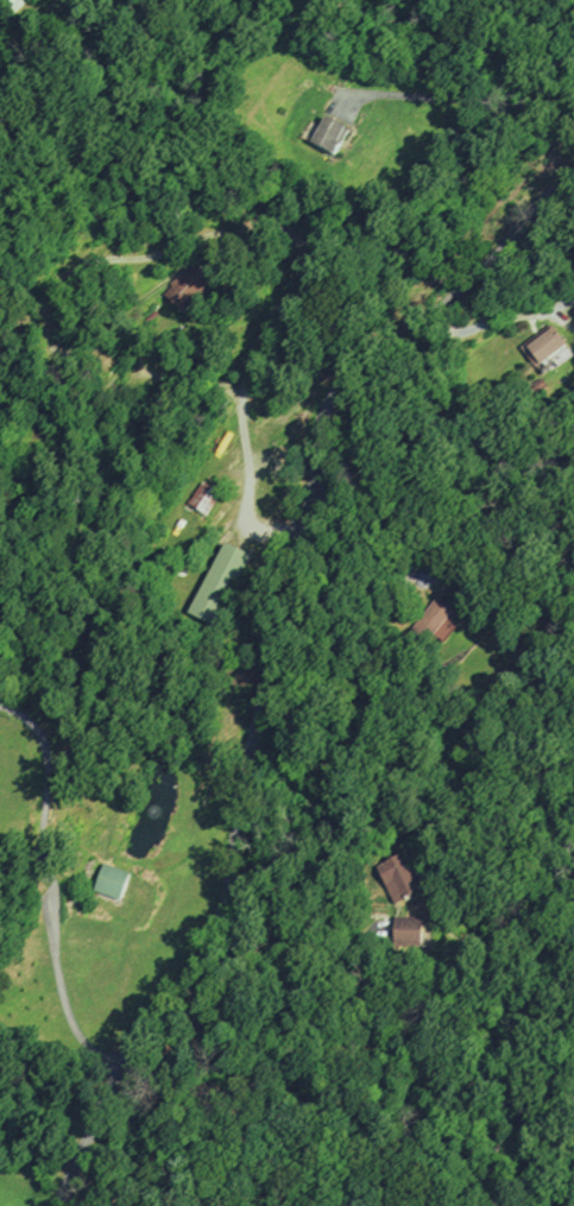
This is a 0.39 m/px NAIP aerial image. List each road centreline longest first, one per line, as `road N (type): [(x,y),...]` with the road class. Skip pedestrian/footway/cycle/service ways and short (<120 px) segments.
road 1 (residential): [(573,170),(437,311),(378,347),(327,402),(236,798),(229,885),(217,922),(119,1066),(59,1205)]

